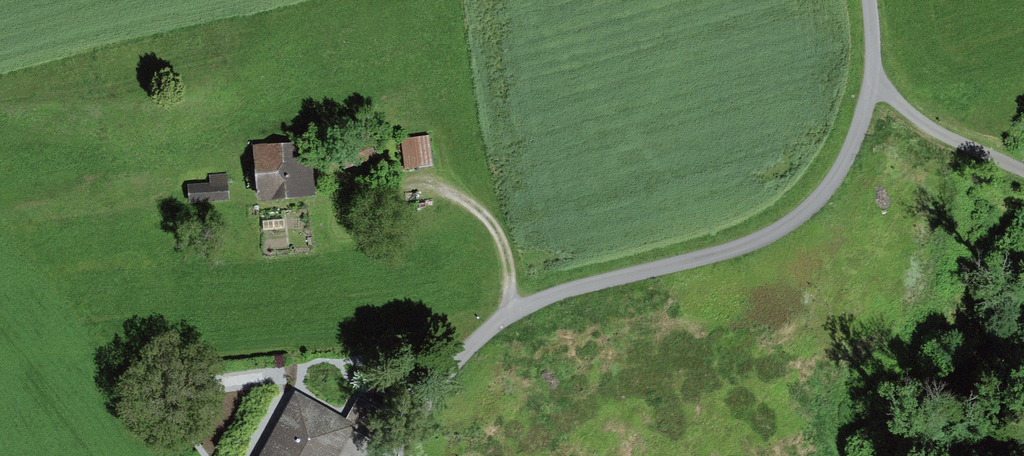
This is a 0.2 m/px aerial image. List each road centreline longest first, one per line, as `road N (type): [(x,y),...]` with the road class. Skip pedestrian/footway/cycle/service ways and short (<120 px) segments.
road 1 (unclassified): [(399,455),(462,353),(509,311),(587,282),(722,252),(783,226),(819,198),(845,157),(872,82)]
road 2 (unclassified): [(872,82),(914,118),(1023,170)]
road 3 (track): [(439,187),(486,219),(500,240),(509,311)]

